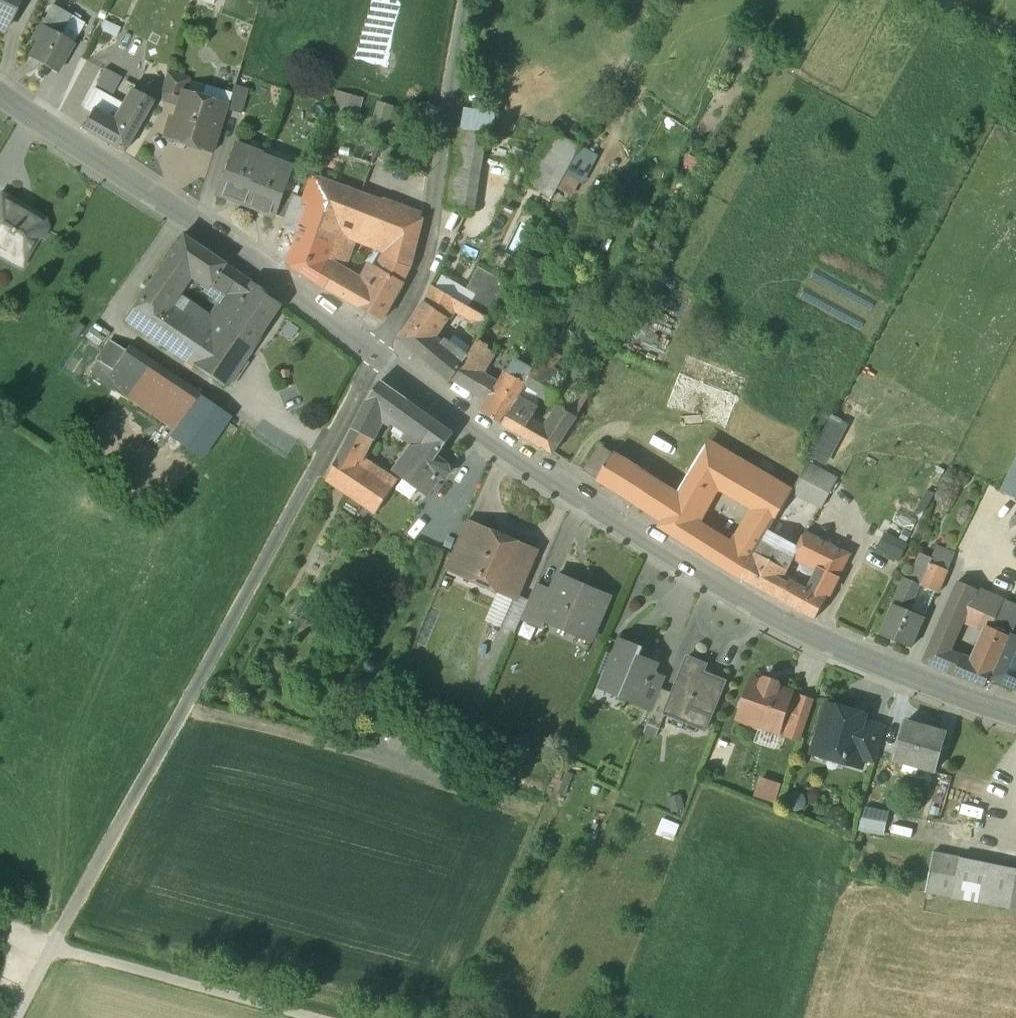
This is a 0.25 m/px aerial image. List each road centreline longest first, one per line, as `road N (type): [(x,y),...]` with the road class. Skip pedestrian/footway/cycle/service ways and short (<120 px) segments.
road 1 (unclassified): [(1015,717),(805,635),(585,508),(0,102)]
road 2 (track): [(314,474),(52,949)]
road 3 (track): [(52,949),(309,1017)]

